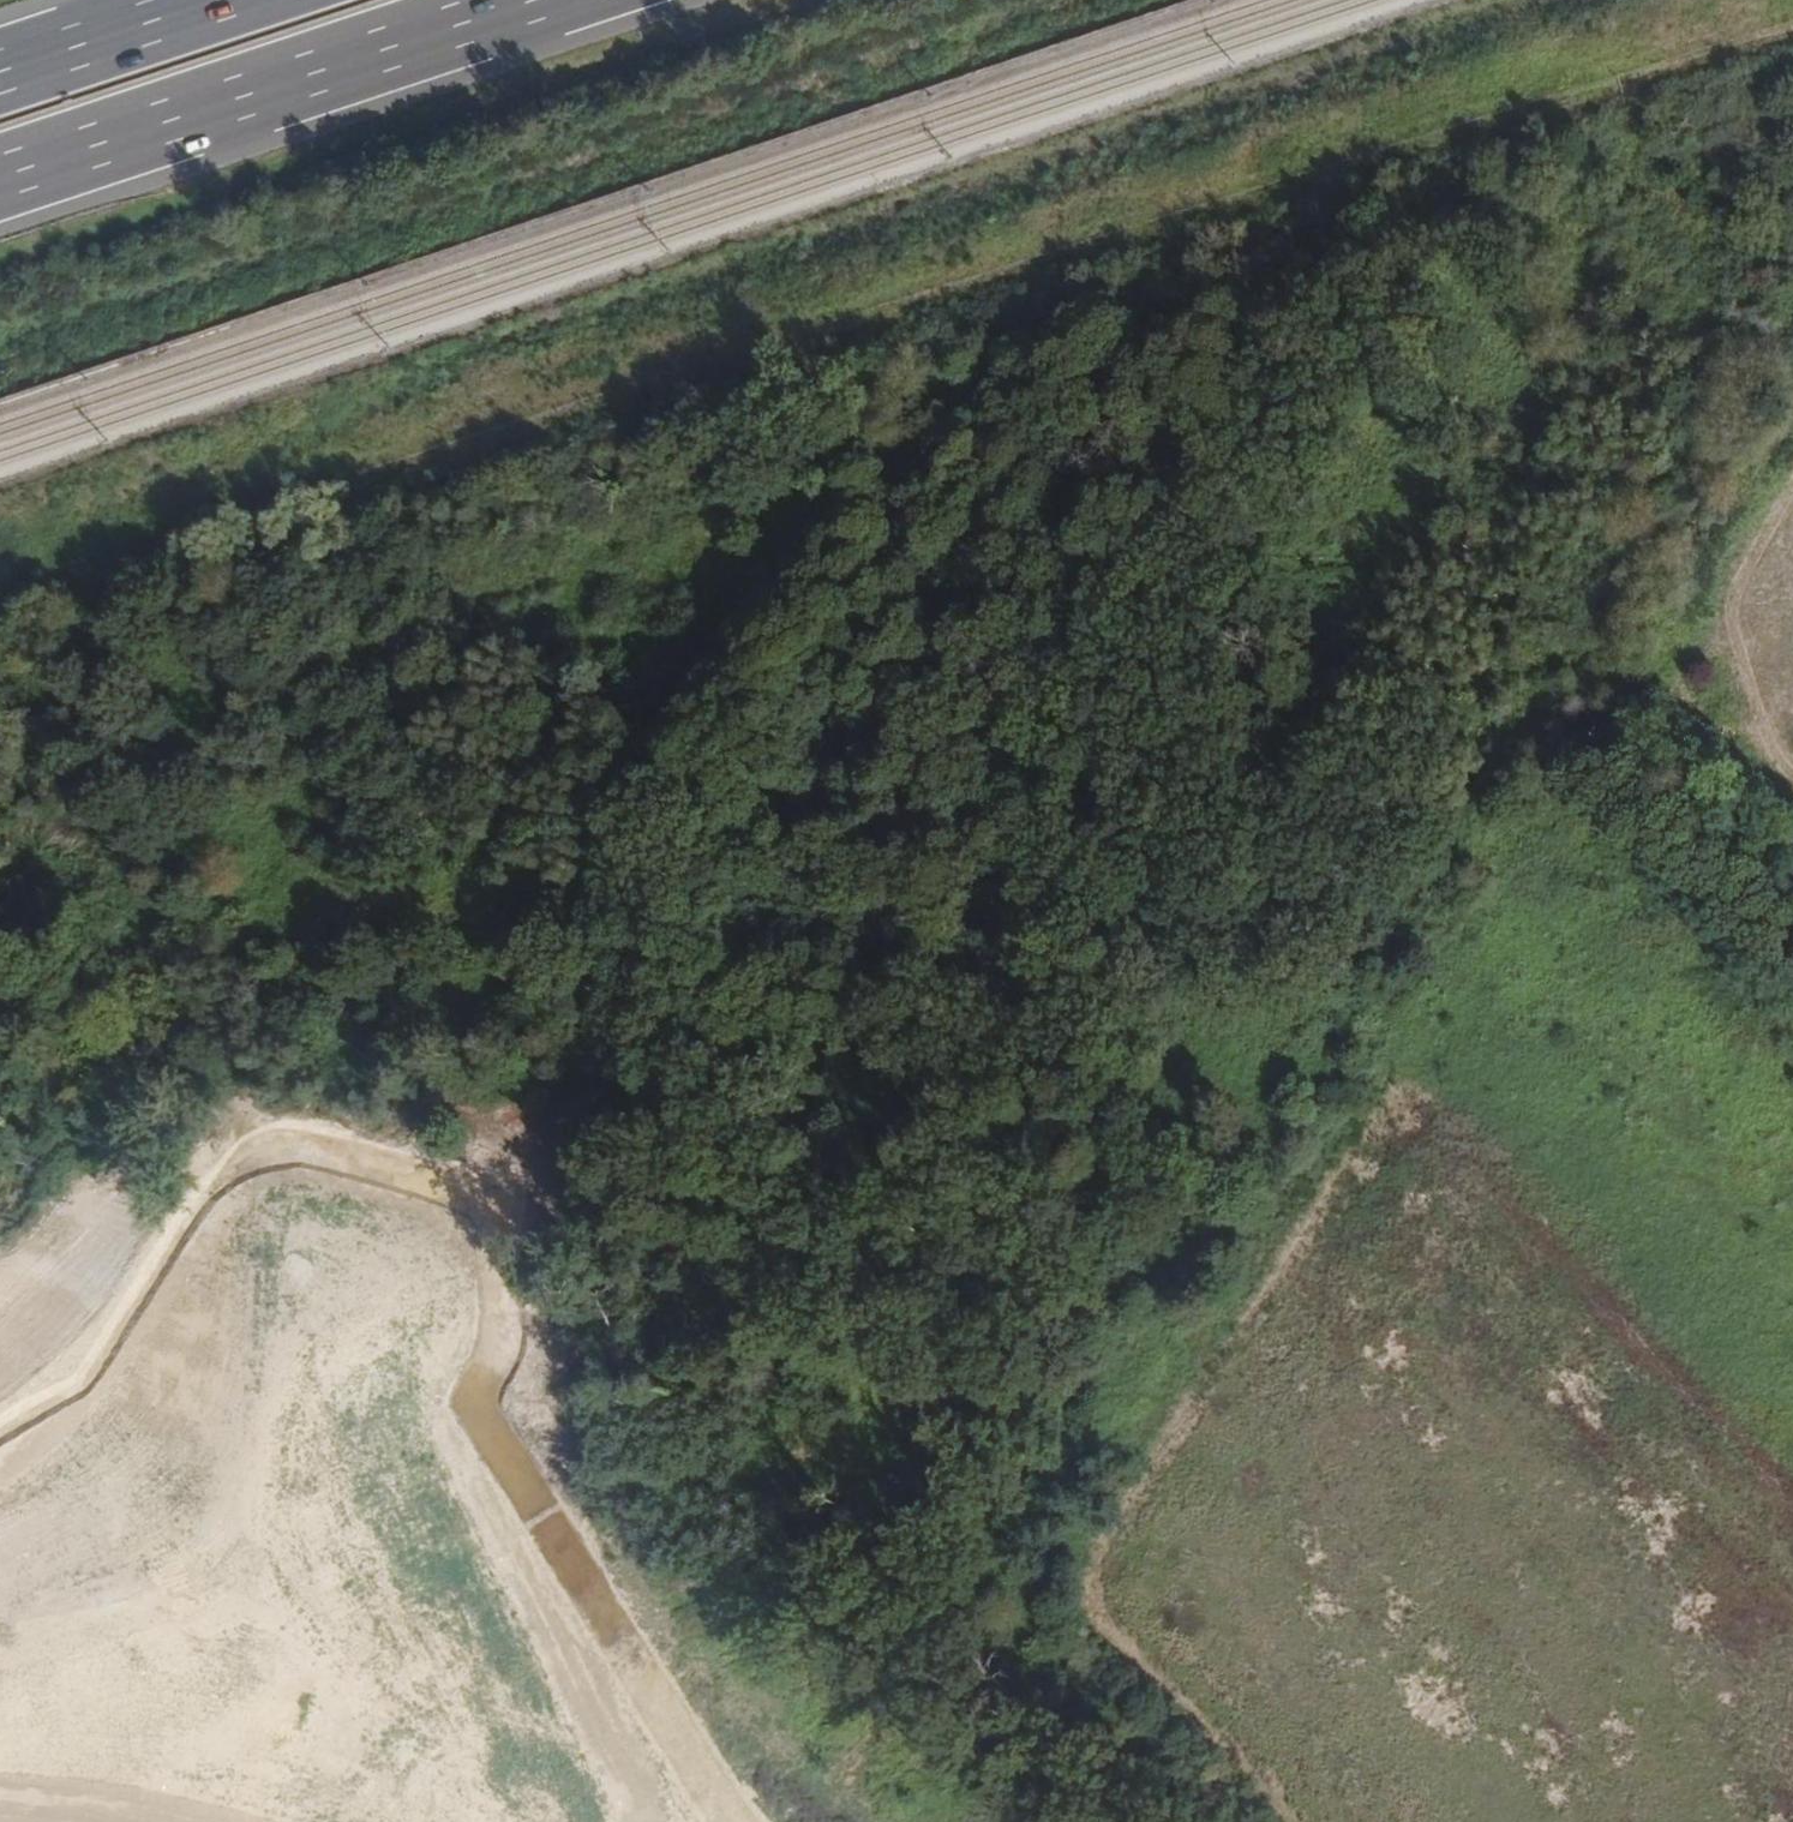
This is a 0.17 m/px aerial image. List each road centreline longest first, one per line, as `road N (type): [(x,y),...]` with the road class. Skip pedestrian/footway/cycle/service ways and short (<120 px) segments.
road 1 (motorway): [(0,180),(543,0)]
road 2 (motorway): [(212,0),(0,70)]

